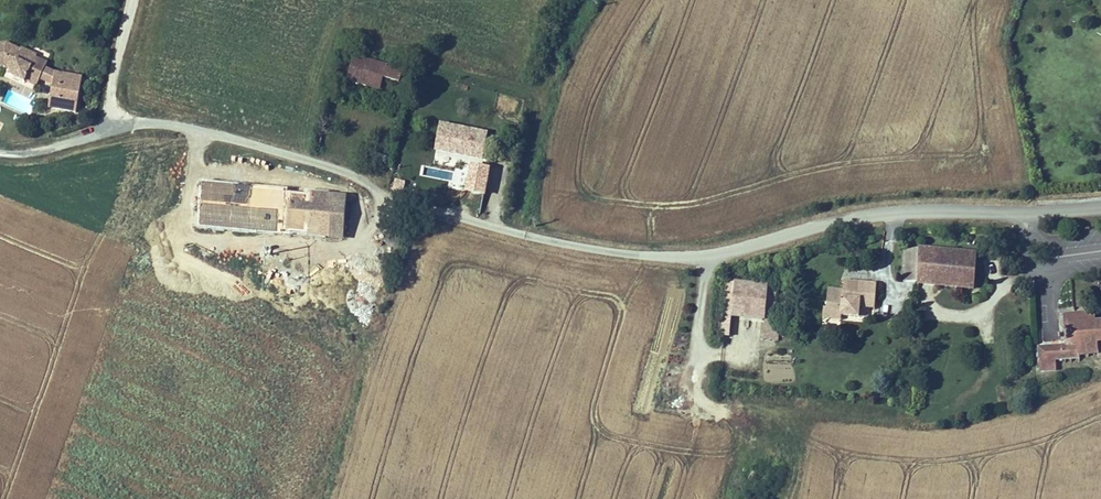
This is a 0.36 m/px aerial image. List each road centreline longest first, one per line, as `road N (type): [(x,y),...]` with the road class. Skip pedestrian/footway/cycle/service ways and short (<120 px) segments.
road 1 (residential): [(0,149),(168,124),(348,173),(408,204),(669,258),(879,216),(1100,206)]

